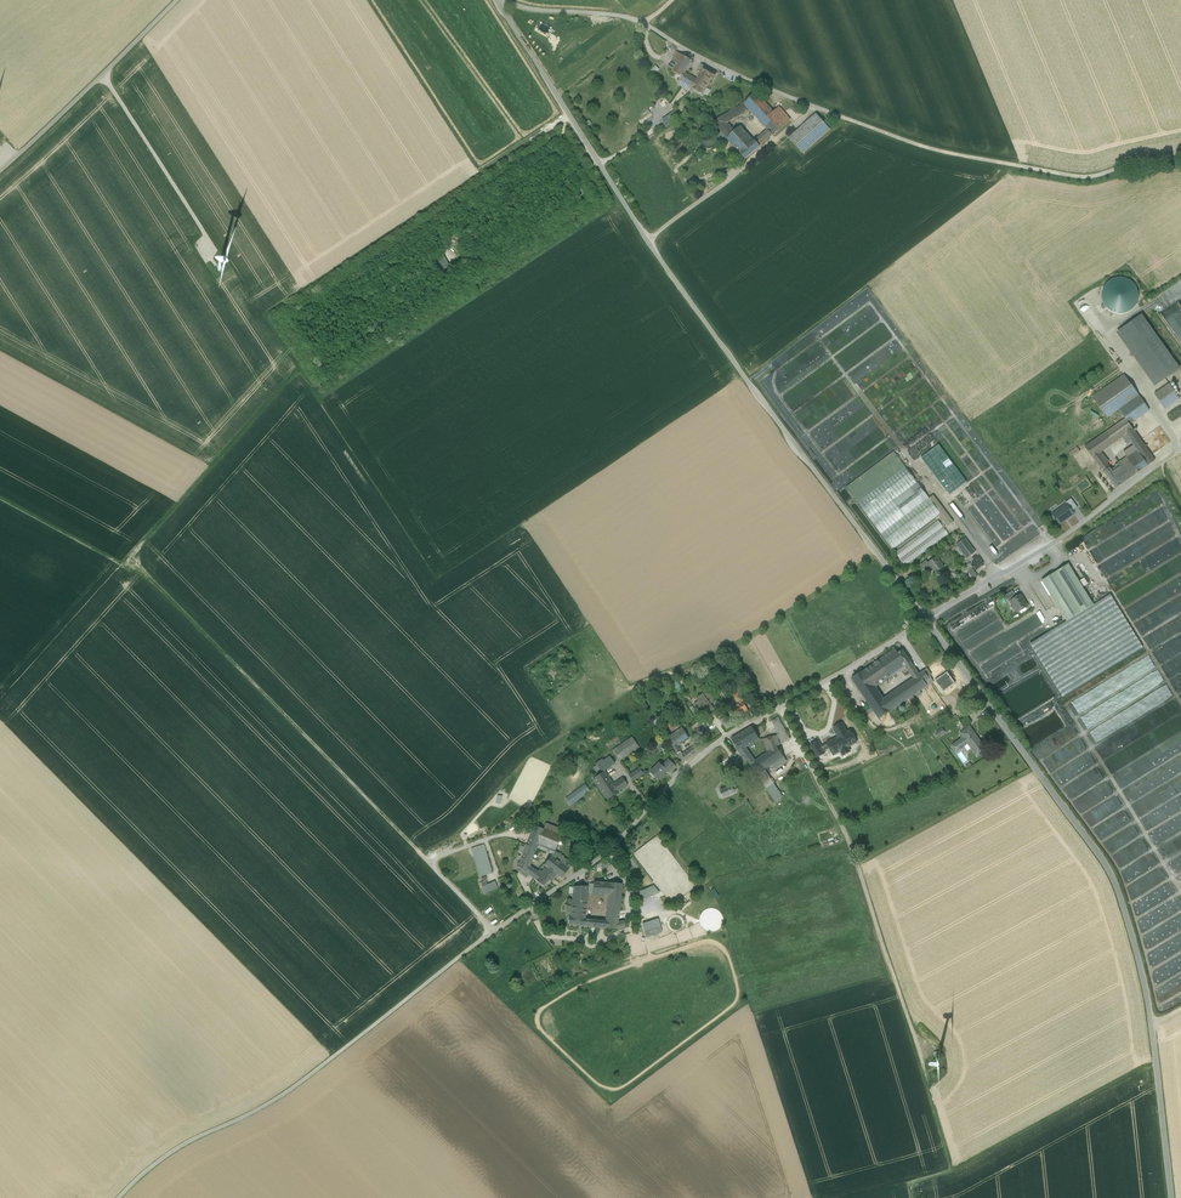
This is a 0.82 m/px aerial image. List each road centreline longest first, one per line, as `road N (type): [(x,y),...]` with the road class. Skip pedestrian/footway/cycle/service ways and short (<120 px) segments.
road 1 (track): [(927,619),(694,760),(615,846),(454,961),(293,1092),(164,1159),(123,1197)]
road 2 (unclassified): [(498,0),(649,244),(927,619)]
road 3 (unclassified): [(927,619),(1118,876),(1150,1001),(1173,1197)]
road 4 (track): [(0,502),(150,578),(434,863)]
road 5 (track): [(1180,154),(1084,176),(966,161),(717,67),(644,23)]
road 6 (track): [(449,271),(438,295),(328,365),(318,391),(293,377),(120,568)]
road 7 (track): [(928,1057),(845,831),(778,707)]
road 8 (unclassified): [(1180,453),(927,619)]
road 9 (track): [(0,171),(179,0)]
road 10 (track): [(217,261),(103,77)]
road 11 (track): [(493,934),(434,863),(502,835),(525,841)]
road 12 (track): [(531,910),(544,936),(590,944),(658,913)]
road 13 (track): [(644,23),(500,3)]

